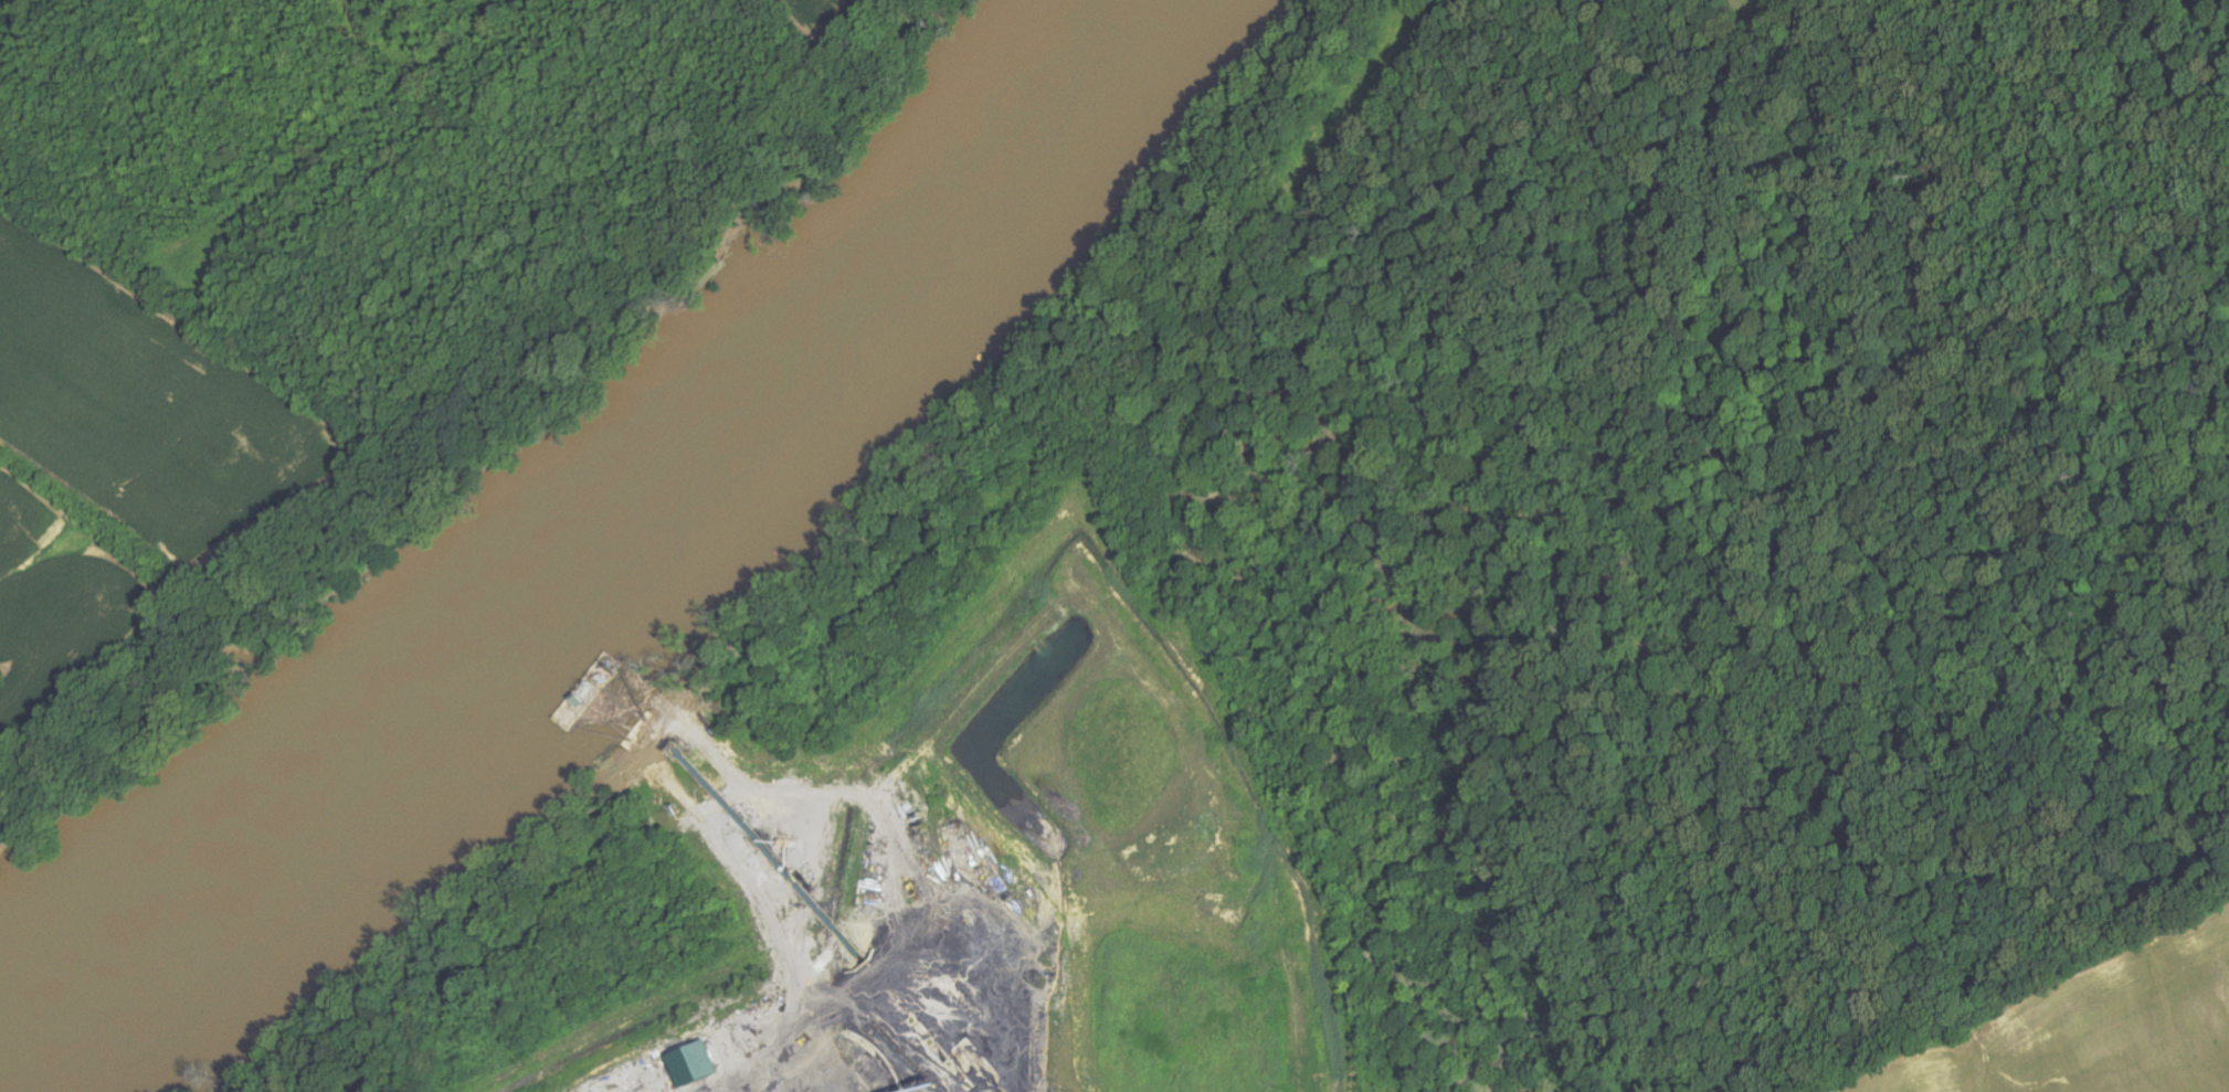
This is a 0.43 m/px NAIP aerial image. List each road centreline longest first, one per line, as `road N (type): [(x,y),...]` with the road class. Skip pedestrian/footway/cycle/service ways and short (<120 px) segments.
road 1 (residential): [(1049,1091),(985,1022),(807,934),(679,951),(550,1042)]

